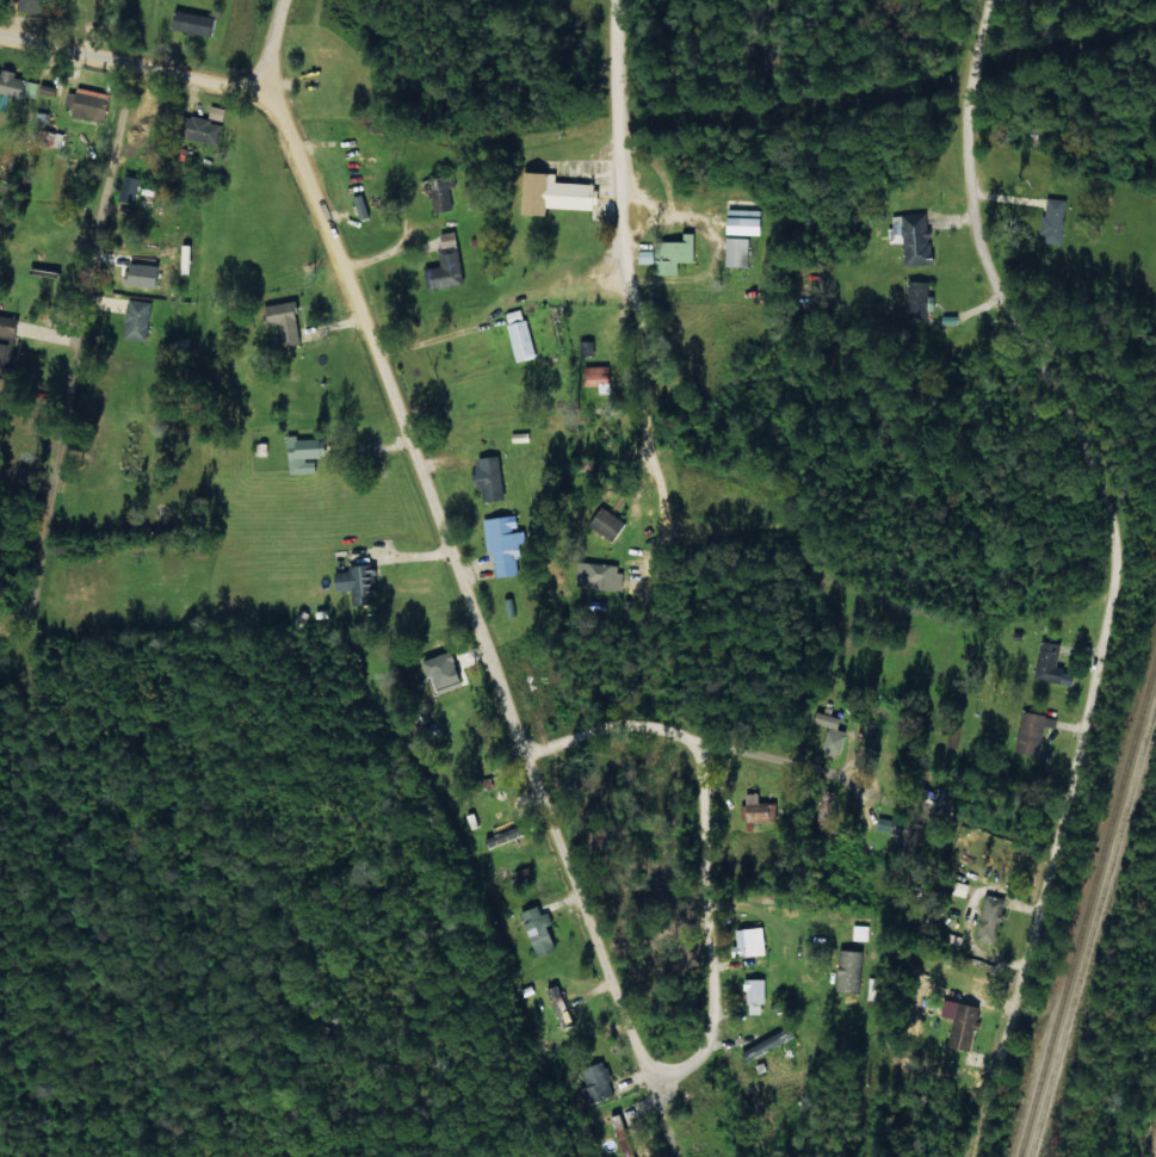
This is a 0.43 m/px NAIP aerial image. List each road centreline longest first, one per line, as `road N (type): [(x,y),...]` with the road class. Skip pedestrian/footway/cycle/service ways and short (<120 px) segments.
road 1 (residential): [(683,1156),(440,514),(311,218),(299,136),(261,89)]
road 2 (residential): [(1071,896),(1111,720),(1111,561),(1010,224),(1009,0)]
road 3 (residential): [(669,472),(693,378),(651,218),(623,0)]
road 4 (residential): [(52,496),(130,70)]
road 5 (residential): [(515,713),(585,667),(673,692),(835,738),(864,812)]
road 6 (residential): [(673,692),(710,988),(639,1041)]
road 7 (residential): [(261,89),(0,45)]

